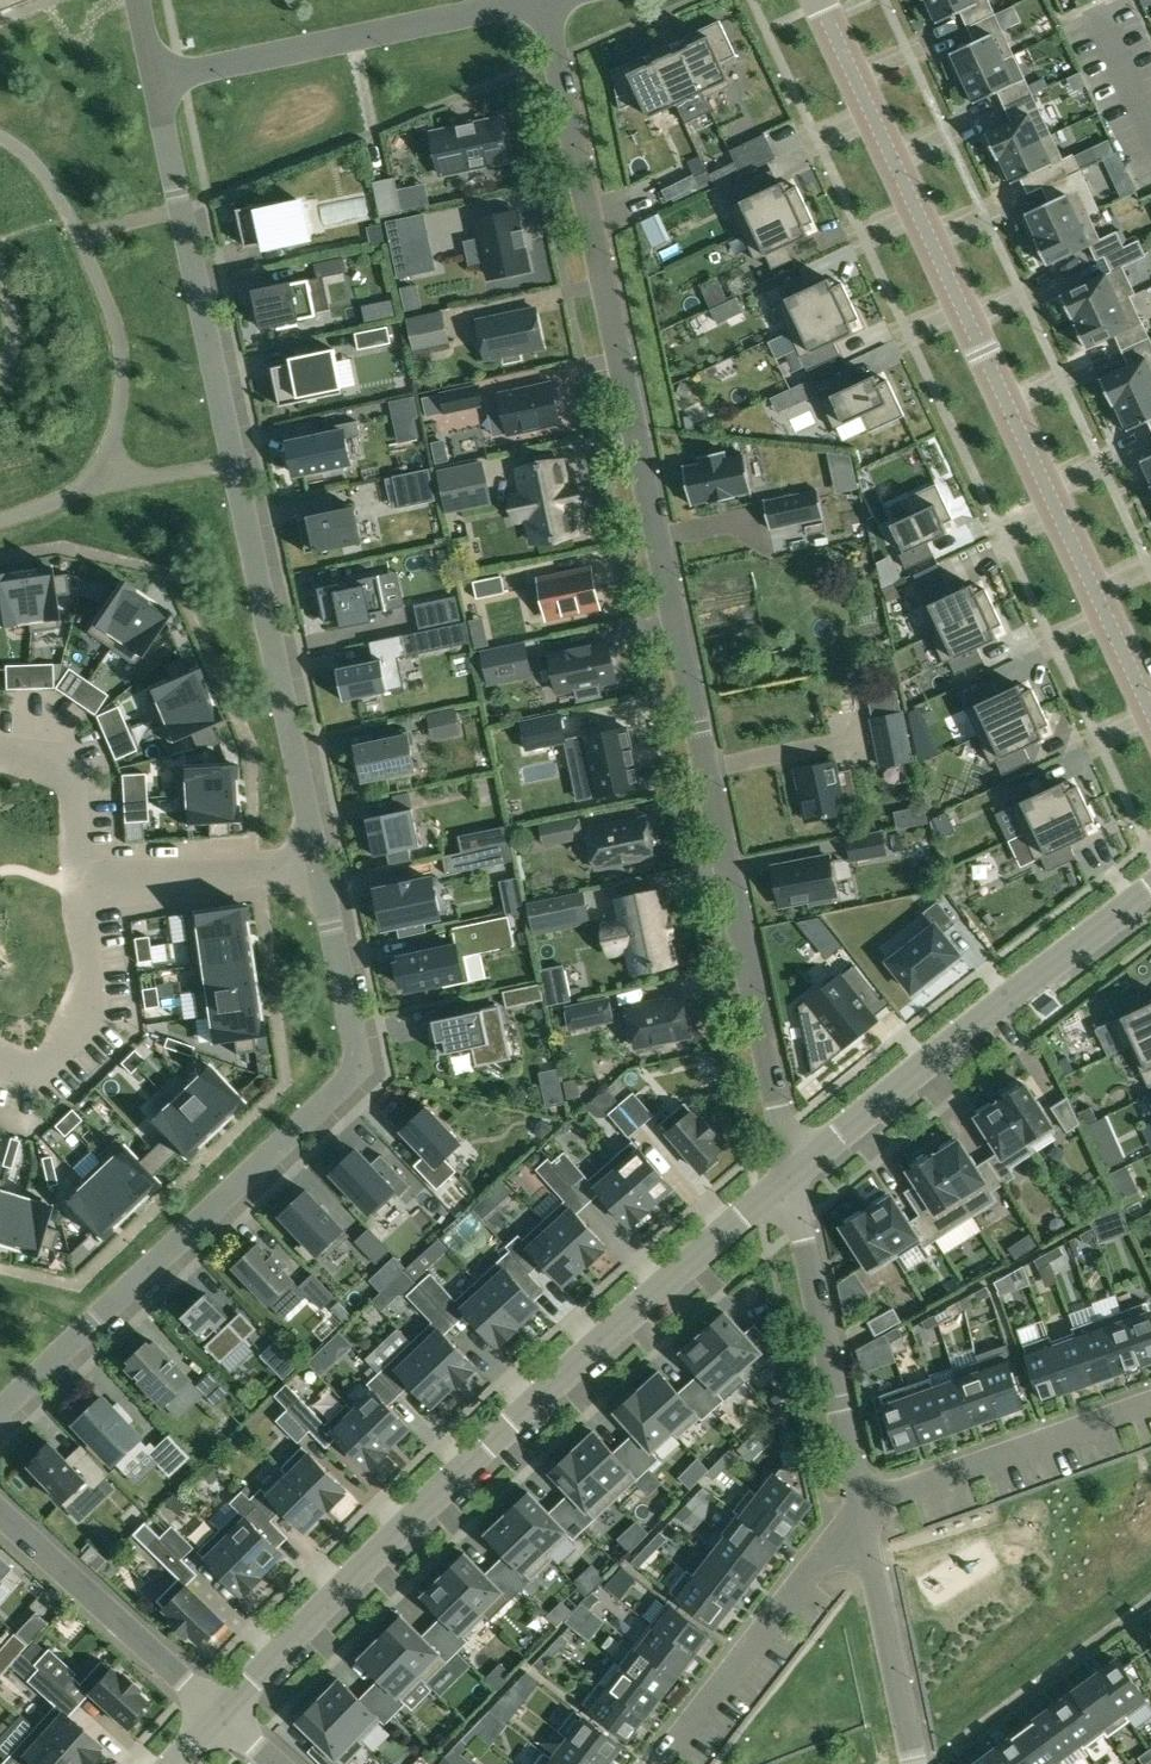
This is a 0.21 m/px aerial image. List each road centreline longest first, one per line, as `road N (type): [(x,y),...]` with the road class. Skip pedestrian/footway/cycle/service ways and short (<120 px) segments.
road 1 (residential): [(538,0),(791,1173)]
road 2 (residential): [(320,867),(151,77)]
road 3 (tertiary): [(791,1173),(364,1565),(225,1718)]
road 4 (tertiary): [(818,0),(1150,706)]
road 5 (residential): [(0,1413),(359,1064),(320,867)]
road 6 (tertiary): [(1150,891),(791,1173)]
road 7 (residential): [(151,77),(498,7)]
road 8 (residential): [(791,1173),(862,1516)]
road 9 (residential): [(653,1763),(862,1516)]
road 10 (residential): [(862,1516),(891,1494),(1150,1402)]
road 11 (residential): [(0,1513),(225,1718)]
road 12 (residential): [(862,1516),(911,1763)]
road 13 (residential): [(0,1057),(20,1069),(46,1066),(72,1045),(93,989),(79,883)]
road 14 (residential): [(320,867),(79,883)]
road 15 (residential): [(79,883),(73,801),(56,771),(0,748)]

